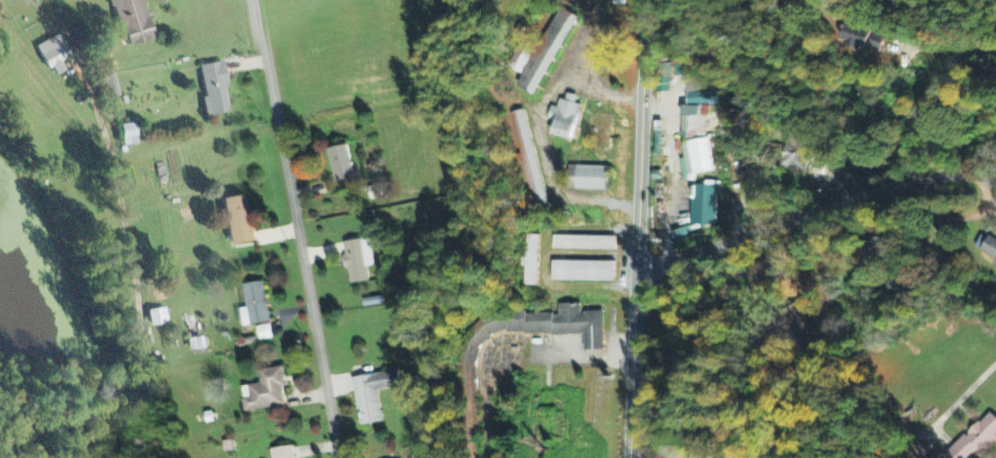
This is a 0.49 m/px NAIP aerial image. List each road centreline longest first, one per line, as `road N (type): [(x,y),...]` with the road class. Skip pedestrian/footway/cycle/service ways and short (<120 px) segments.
road 1 (residential): [(338,457),(255,0)]
road 2 (primary): [(629,457),(646,0)]
road 3 (residential): [(995,179),(960,173),(882,188),(634,274)]

